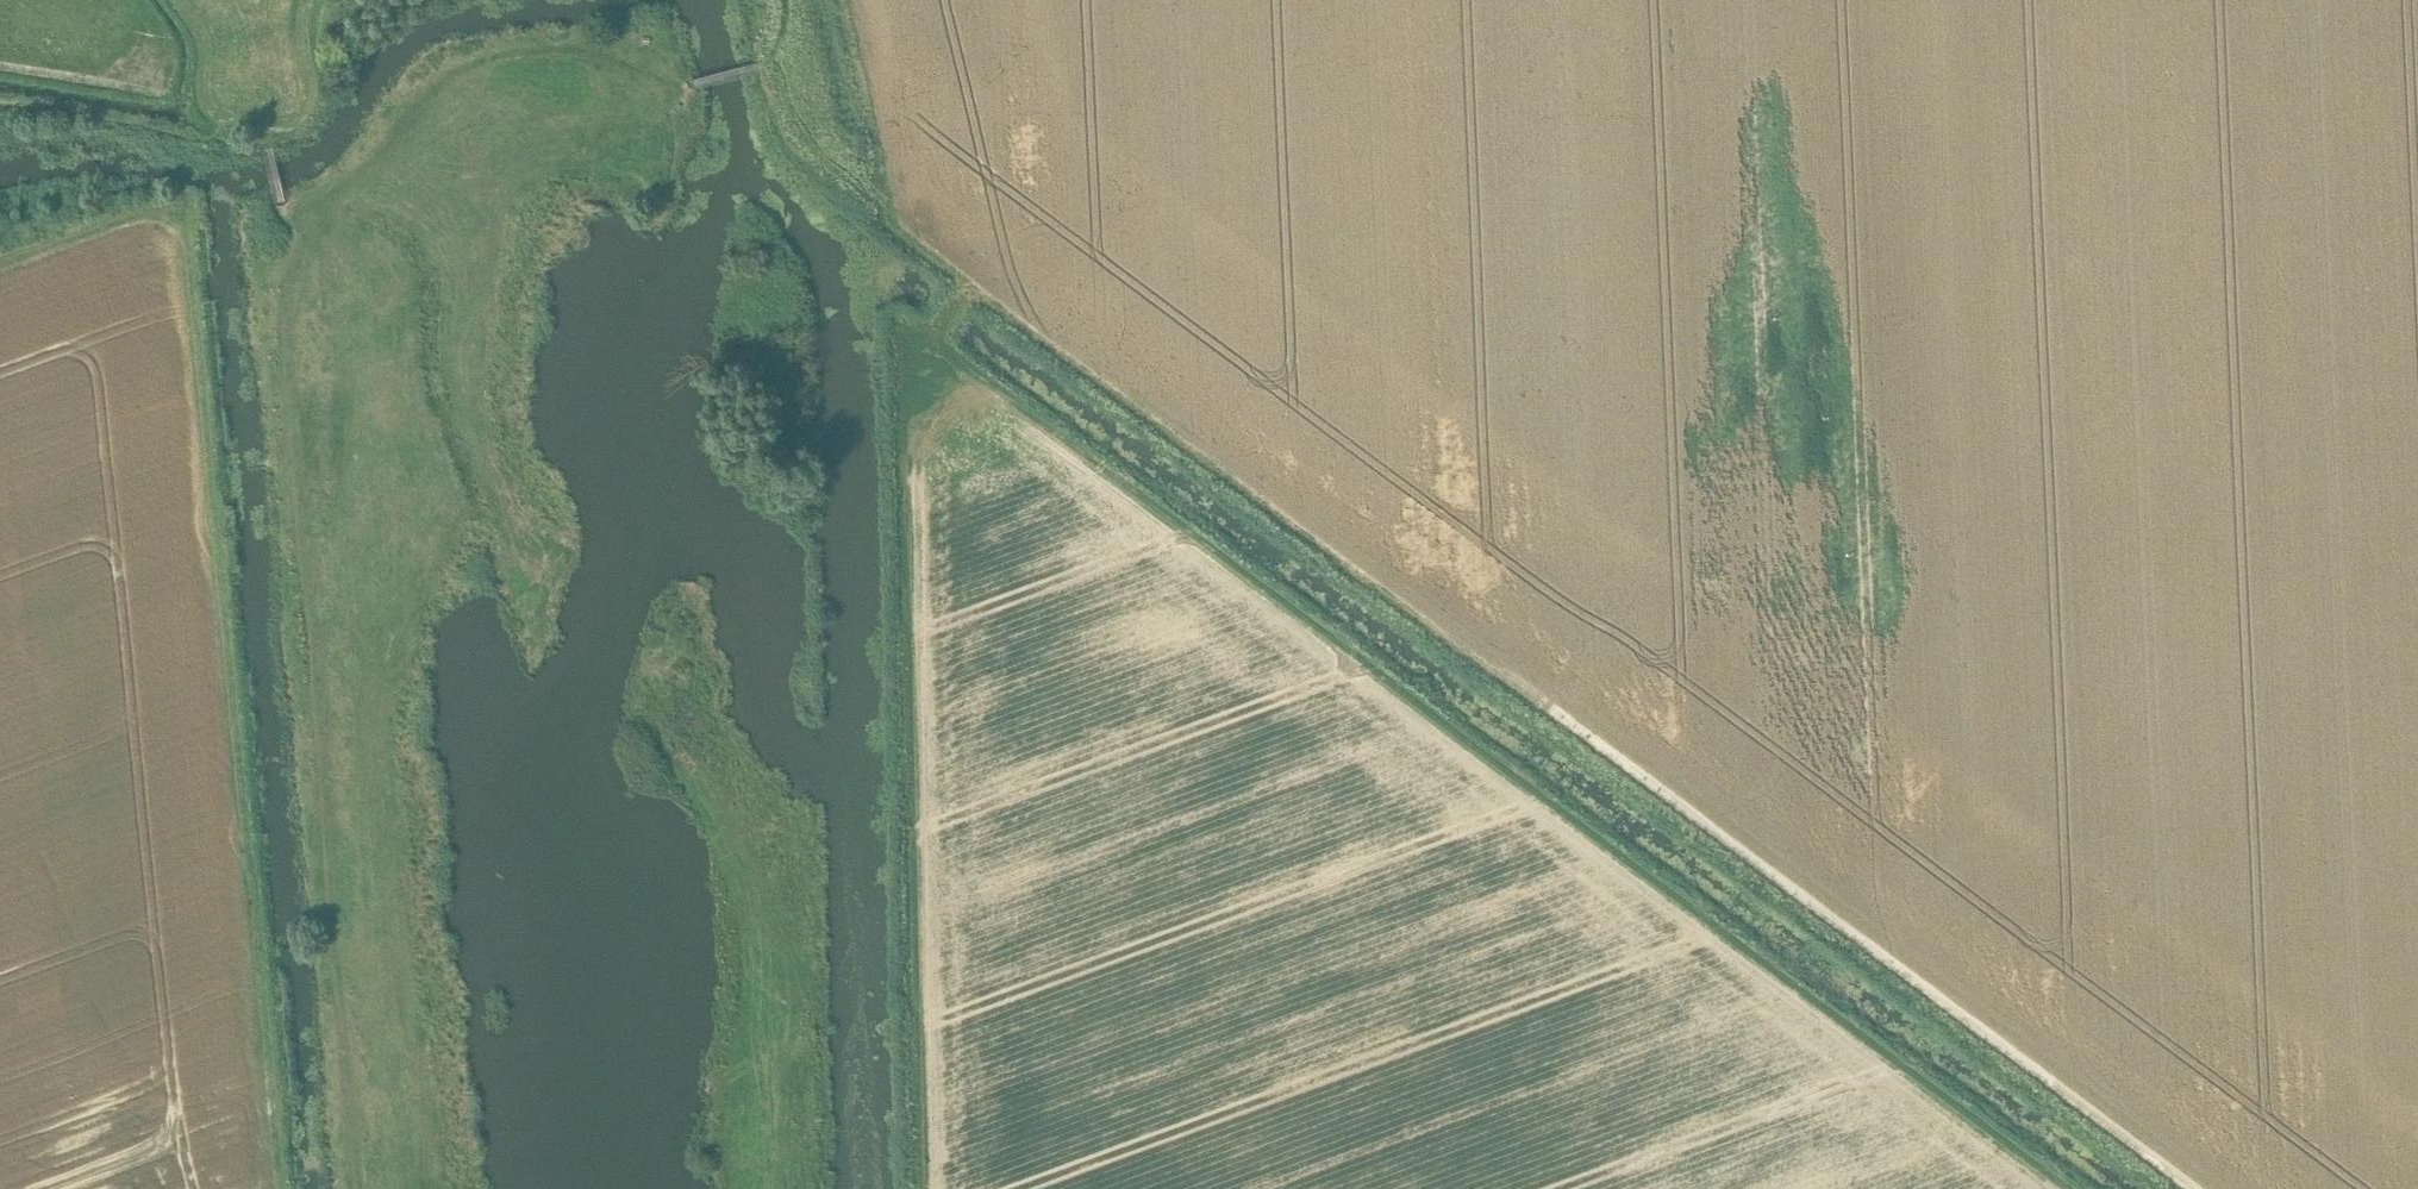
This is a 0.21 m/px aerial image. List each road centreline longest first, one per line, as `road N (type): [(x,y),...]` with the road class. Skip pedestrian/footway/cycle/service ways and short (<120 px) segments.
road 1 (track): [(2195,1188),(1554,711)]
road 2 (track): [(148,91),(0,66)]

